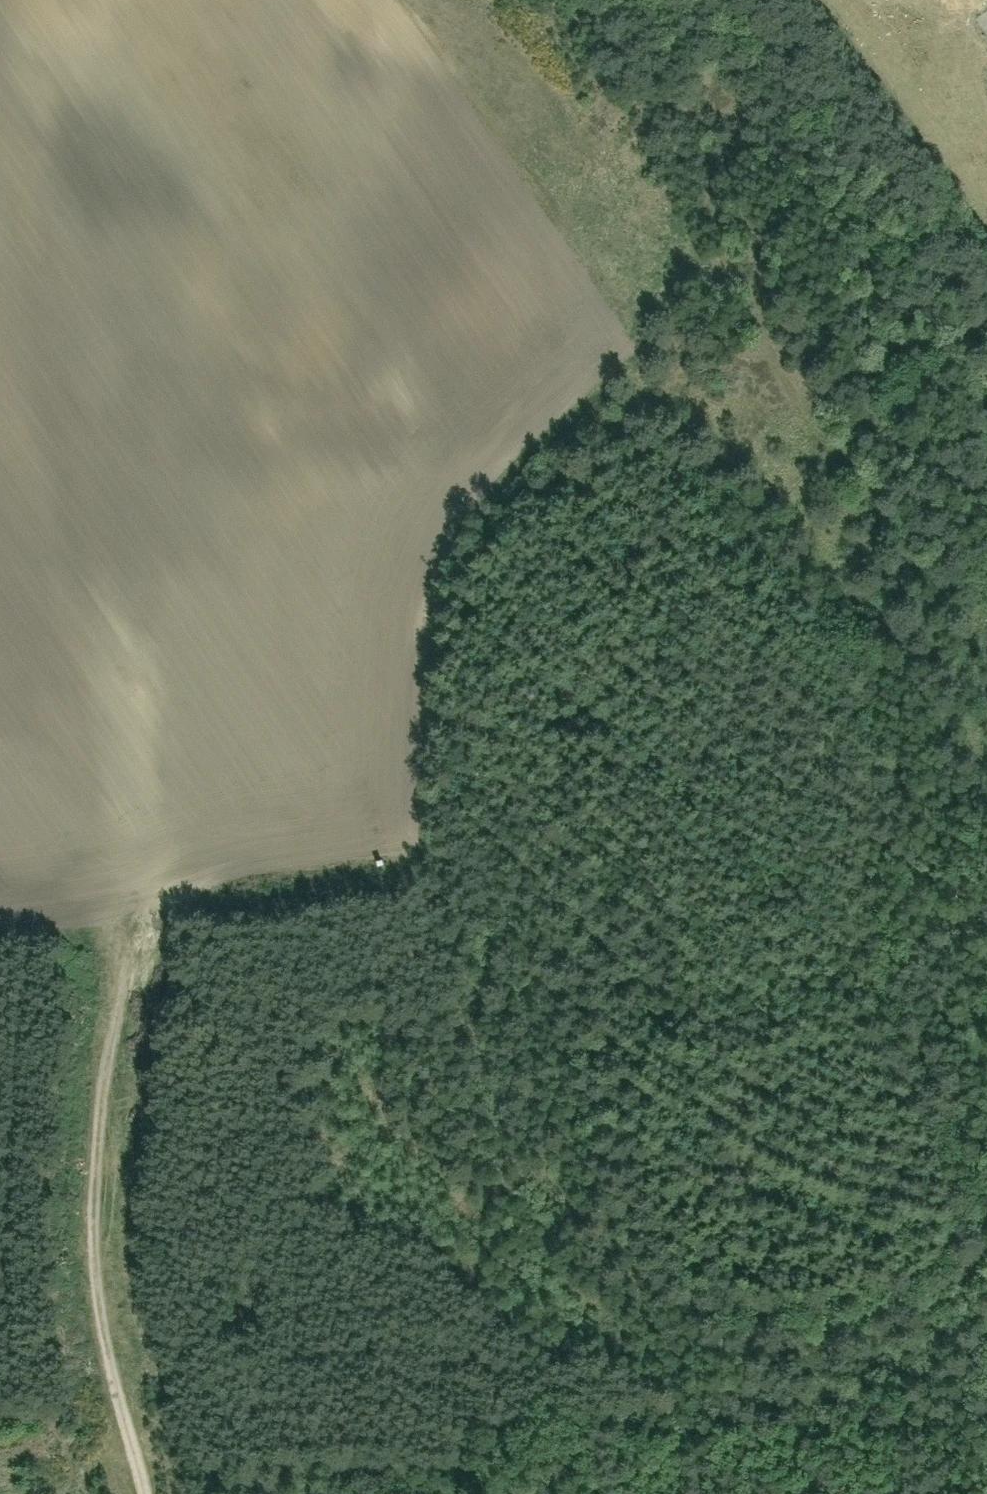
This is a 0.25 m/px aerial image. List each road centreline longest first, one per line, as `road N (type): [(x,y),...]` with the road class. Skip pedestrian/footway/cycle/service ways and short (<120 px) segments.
road 1 (track): [(112,906),(149,907),(155,758),(128,616),(494,379),(560,167),(509,33),(480,0)]
road 2 (track): [(150,1493),(107,1317),(112,906),(0,921)]

